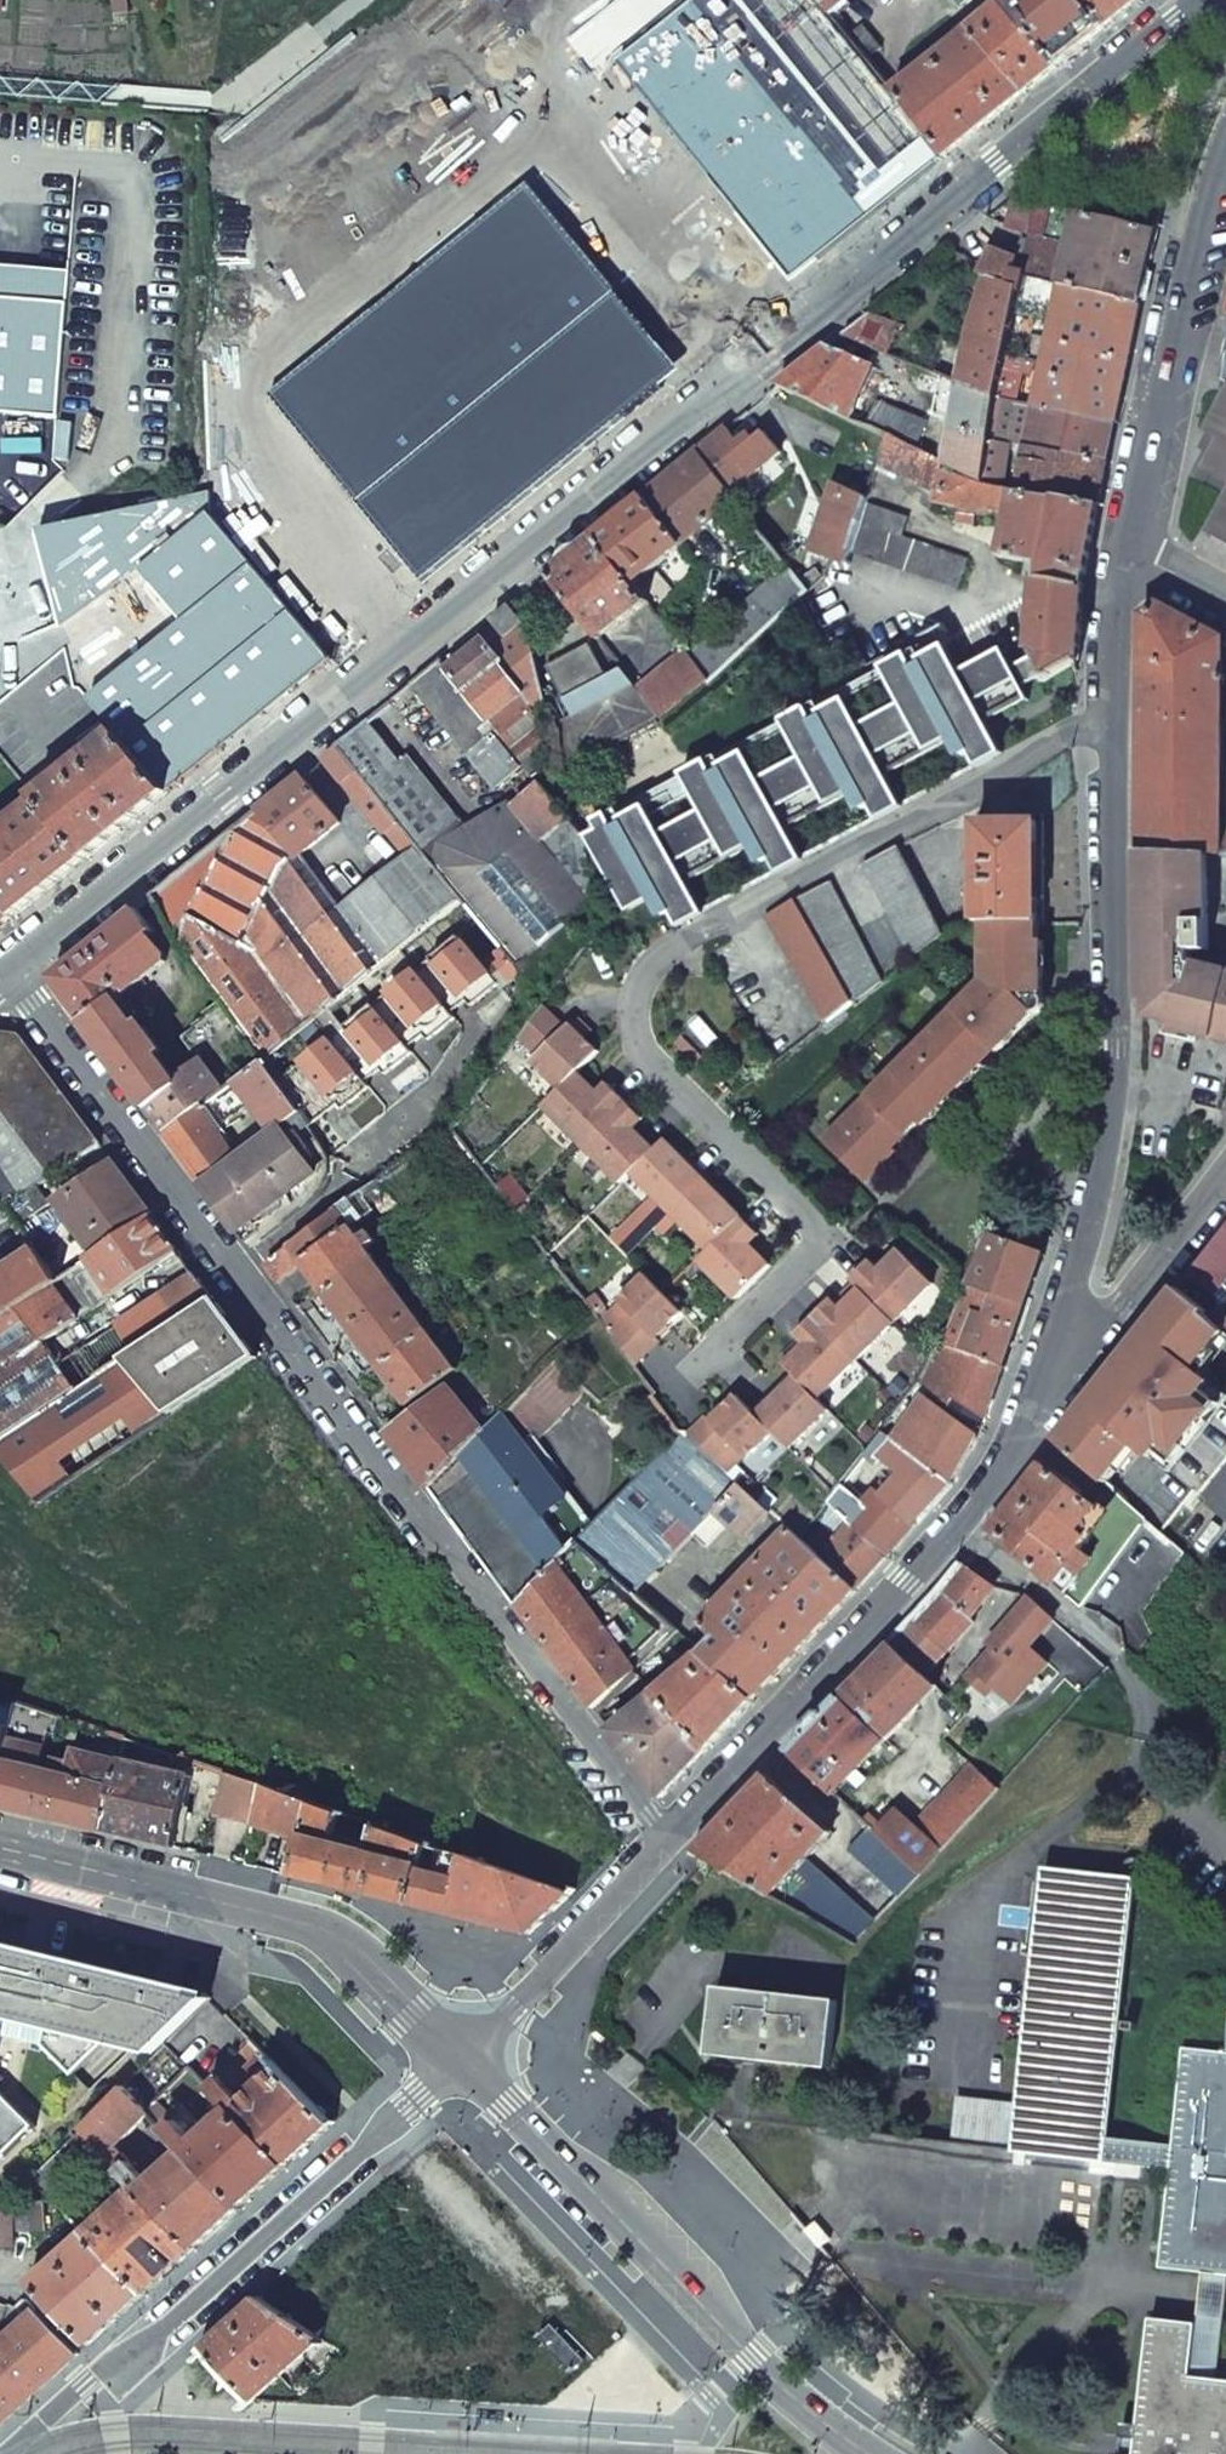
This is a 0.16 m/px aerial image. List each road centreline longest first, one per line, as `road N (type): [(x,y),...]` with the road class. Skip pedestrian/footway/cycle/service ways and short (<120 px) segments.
road 1 (secondary): [(1207,0),(9,970)]
road 2 (residential): [(667,1844),(1049,1413),(1109,1100),(1115,723)]
road 3 (residential): [(667,1844),(396,1479),(359,1446),(9,970)]
road 4 (residential): [(1115,723),(1064,739),(663,957),(637,994),(639,1028),(657,1057),(823,1233),(713,1353)]
road 5 (residential): [(461,2060),(19,2453)]
road 6 (secondary): [(461,2060),(751,2360),(871,2453)]
road 7 (secondary): [(0,1847),(325,1929),(461,2060)]
road 8 (residential): [(1122,552),(1225,144)]
road 9 (residential): [(461,2060),(667,1844)]
road 10 (residential): [(1115,723),(1122,552)]

